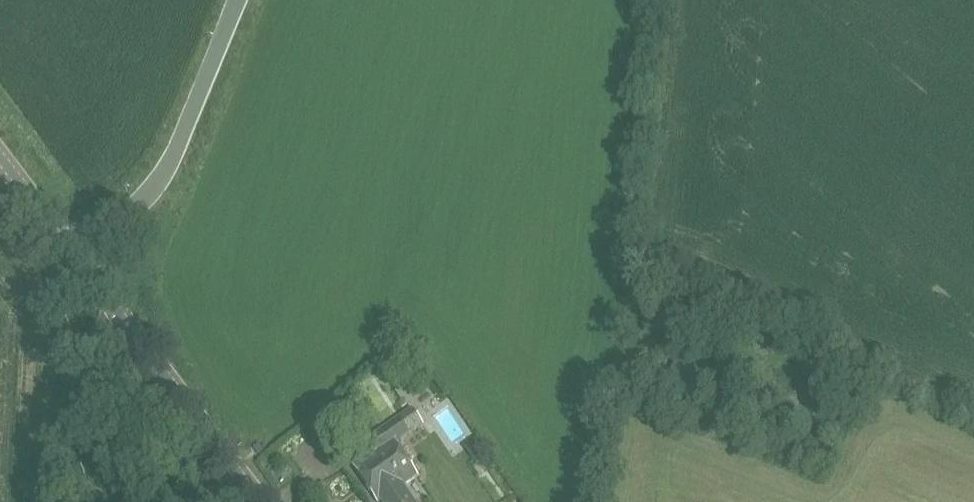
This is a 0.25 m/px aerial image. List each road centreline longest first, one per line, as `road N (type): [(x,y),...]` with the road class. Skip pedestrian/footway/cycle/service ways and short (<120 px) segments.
road 1 (unclassified): [(81,259),(165,172),(237,0)]
road 2 (tertiary): [(262,501),(81,259)]
road 3 (tertiary): [(81,259),(0,152)]

